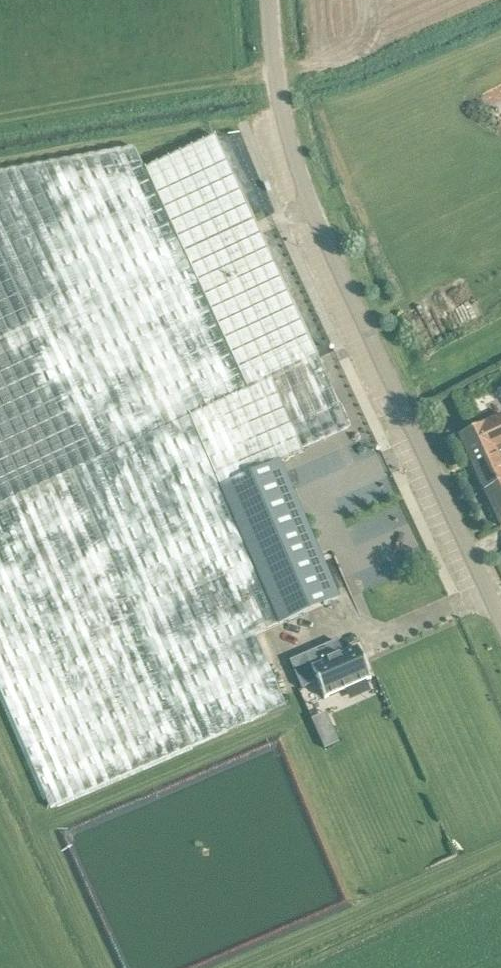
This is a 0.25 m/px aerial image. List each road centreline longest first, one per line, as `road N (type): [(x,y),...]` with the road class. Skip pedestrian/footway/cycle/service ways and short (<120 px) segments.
road 1 (unclassified): [(500,621),(316,220),(273,70),(267,0)]

